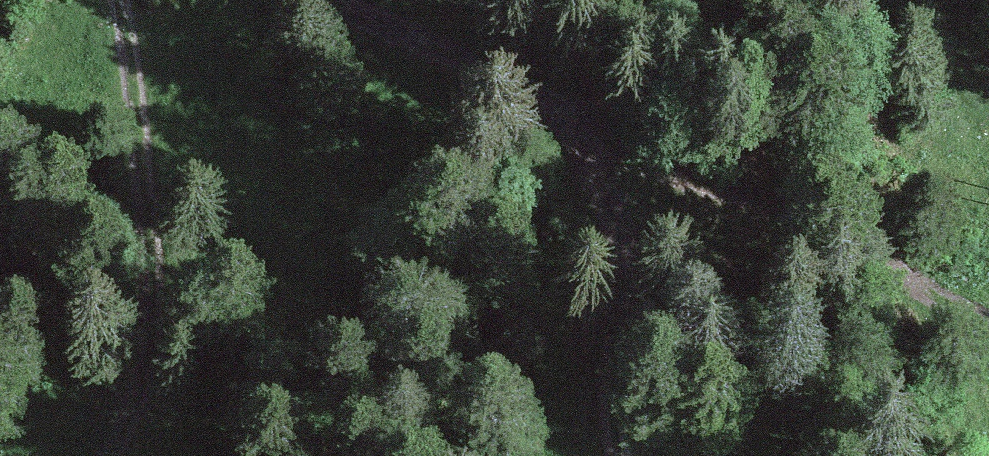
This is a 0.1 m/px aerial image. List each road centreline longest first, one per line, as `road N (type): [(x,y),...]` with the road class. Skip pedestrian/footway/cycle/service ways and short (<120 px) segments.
road 1 (track): [(621,455),(615,242),(583,147),(532,96),(331,0)]
road 2 (track): [(562,119),(832,225),(988,324)]
road 3 (track): [(122,0),(153,281),(138,405),(112,455)]

